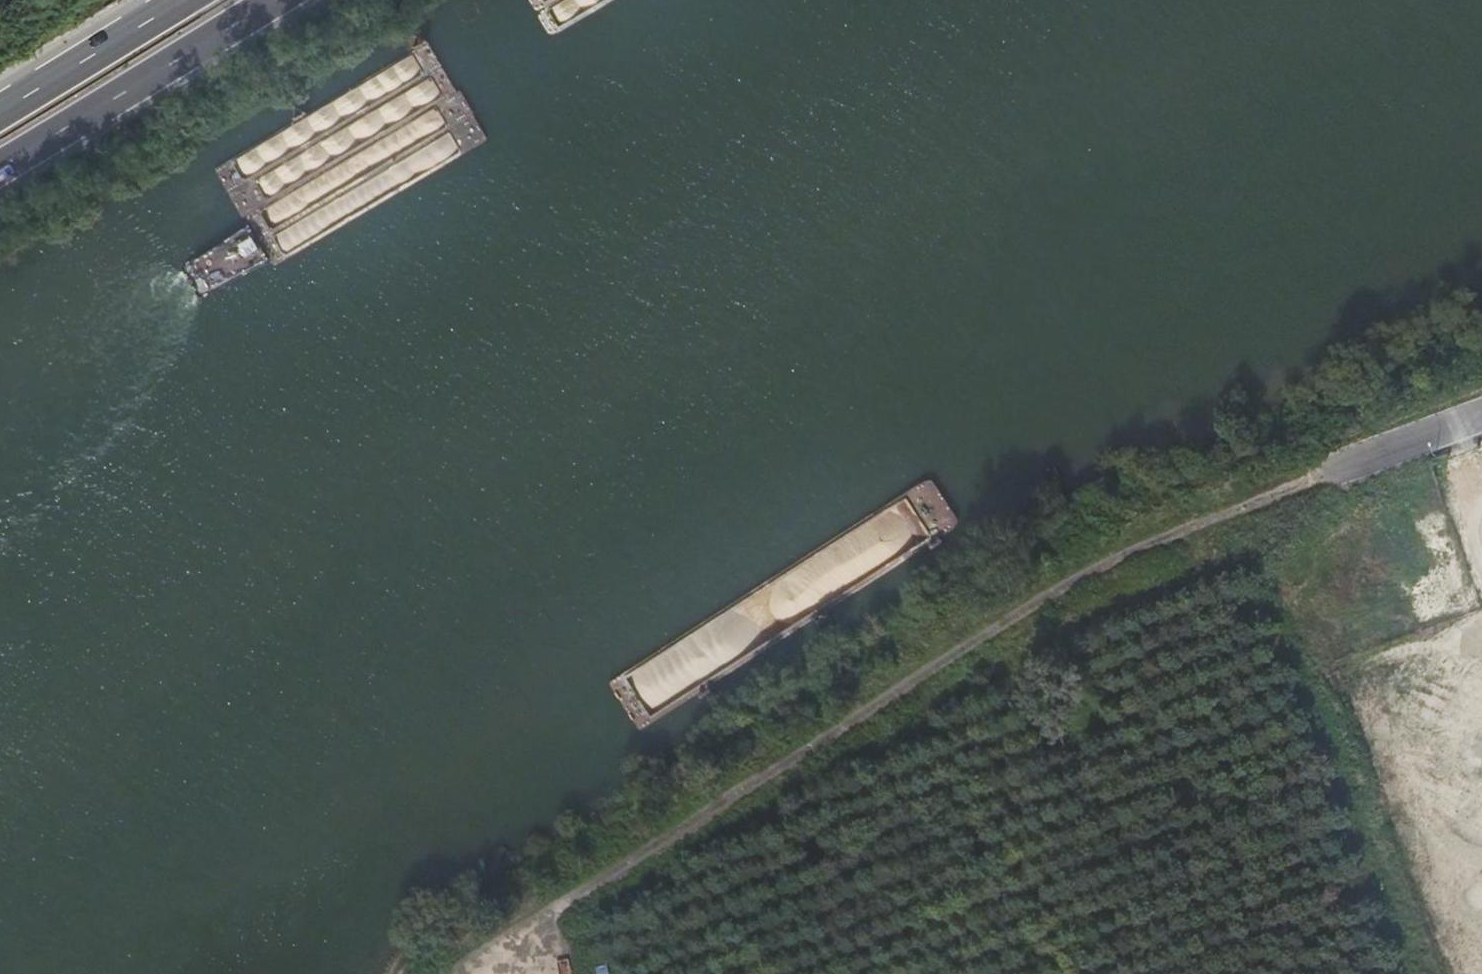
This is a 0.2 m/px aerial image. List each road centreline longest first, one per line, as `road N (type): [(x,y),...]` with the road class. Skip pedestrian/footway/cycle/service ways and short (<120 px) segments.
road 1 (primary): [(0,165),(273,0)]
road 2 (primary): [(183,0),(0,112)]

